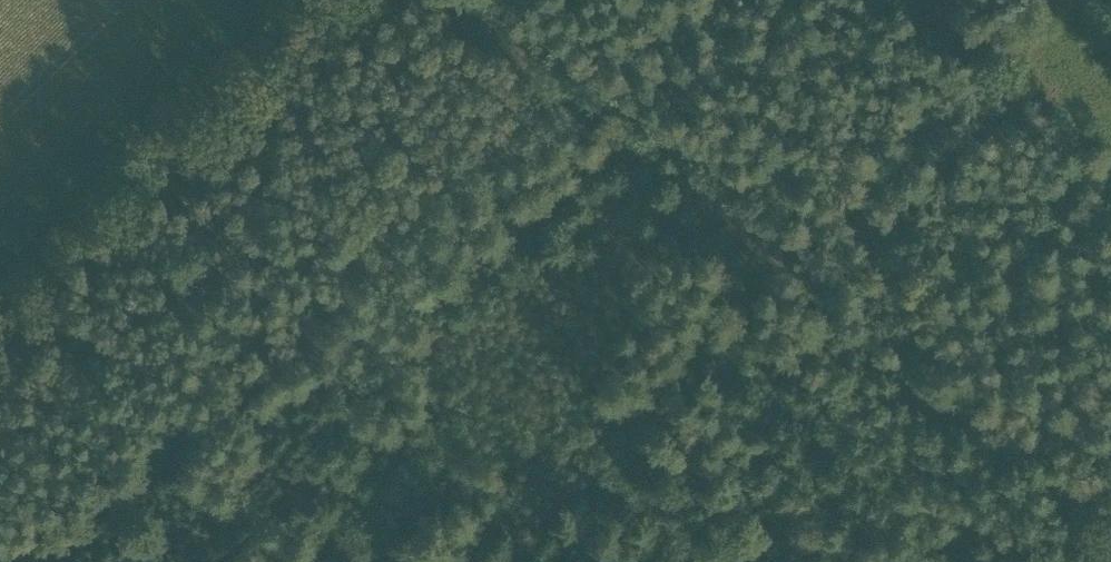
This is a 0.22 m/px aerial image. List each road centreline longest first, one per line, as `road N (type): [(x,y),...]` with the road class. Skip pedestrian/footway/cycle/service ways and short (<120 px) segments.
road 1 (track): [(491,0),(1110,520)]
road 2 (track): [(0,328),(357,0)]
road 3 (track): [(785,248),(1062,0)]

